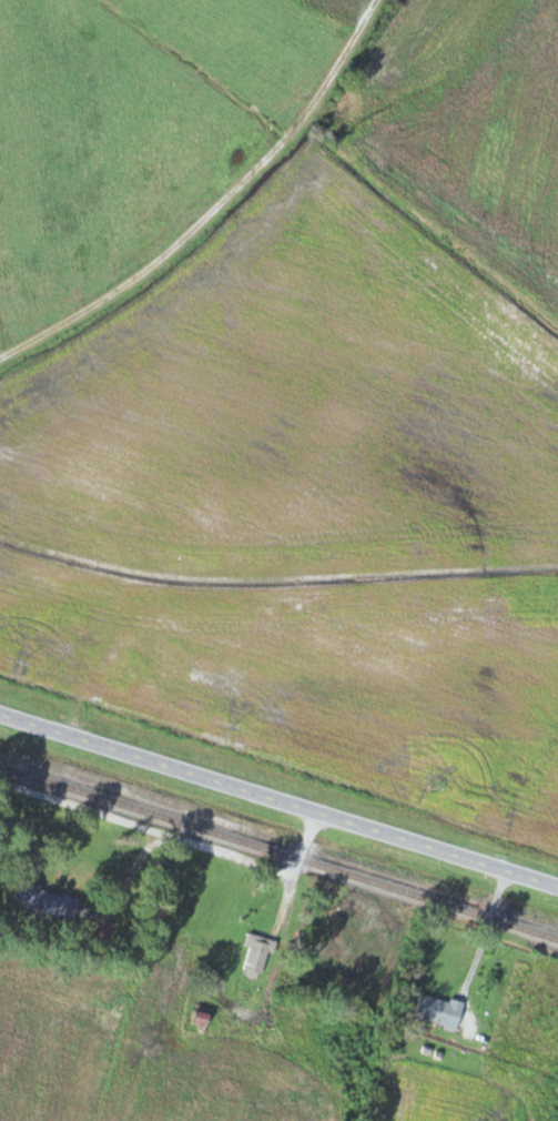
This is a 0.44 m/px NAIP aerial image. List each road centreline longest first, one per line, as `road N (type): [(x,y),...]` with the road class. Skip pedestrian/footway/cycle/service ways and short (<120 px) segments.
road 1 (secondary): [(557,886),(0,715)]

